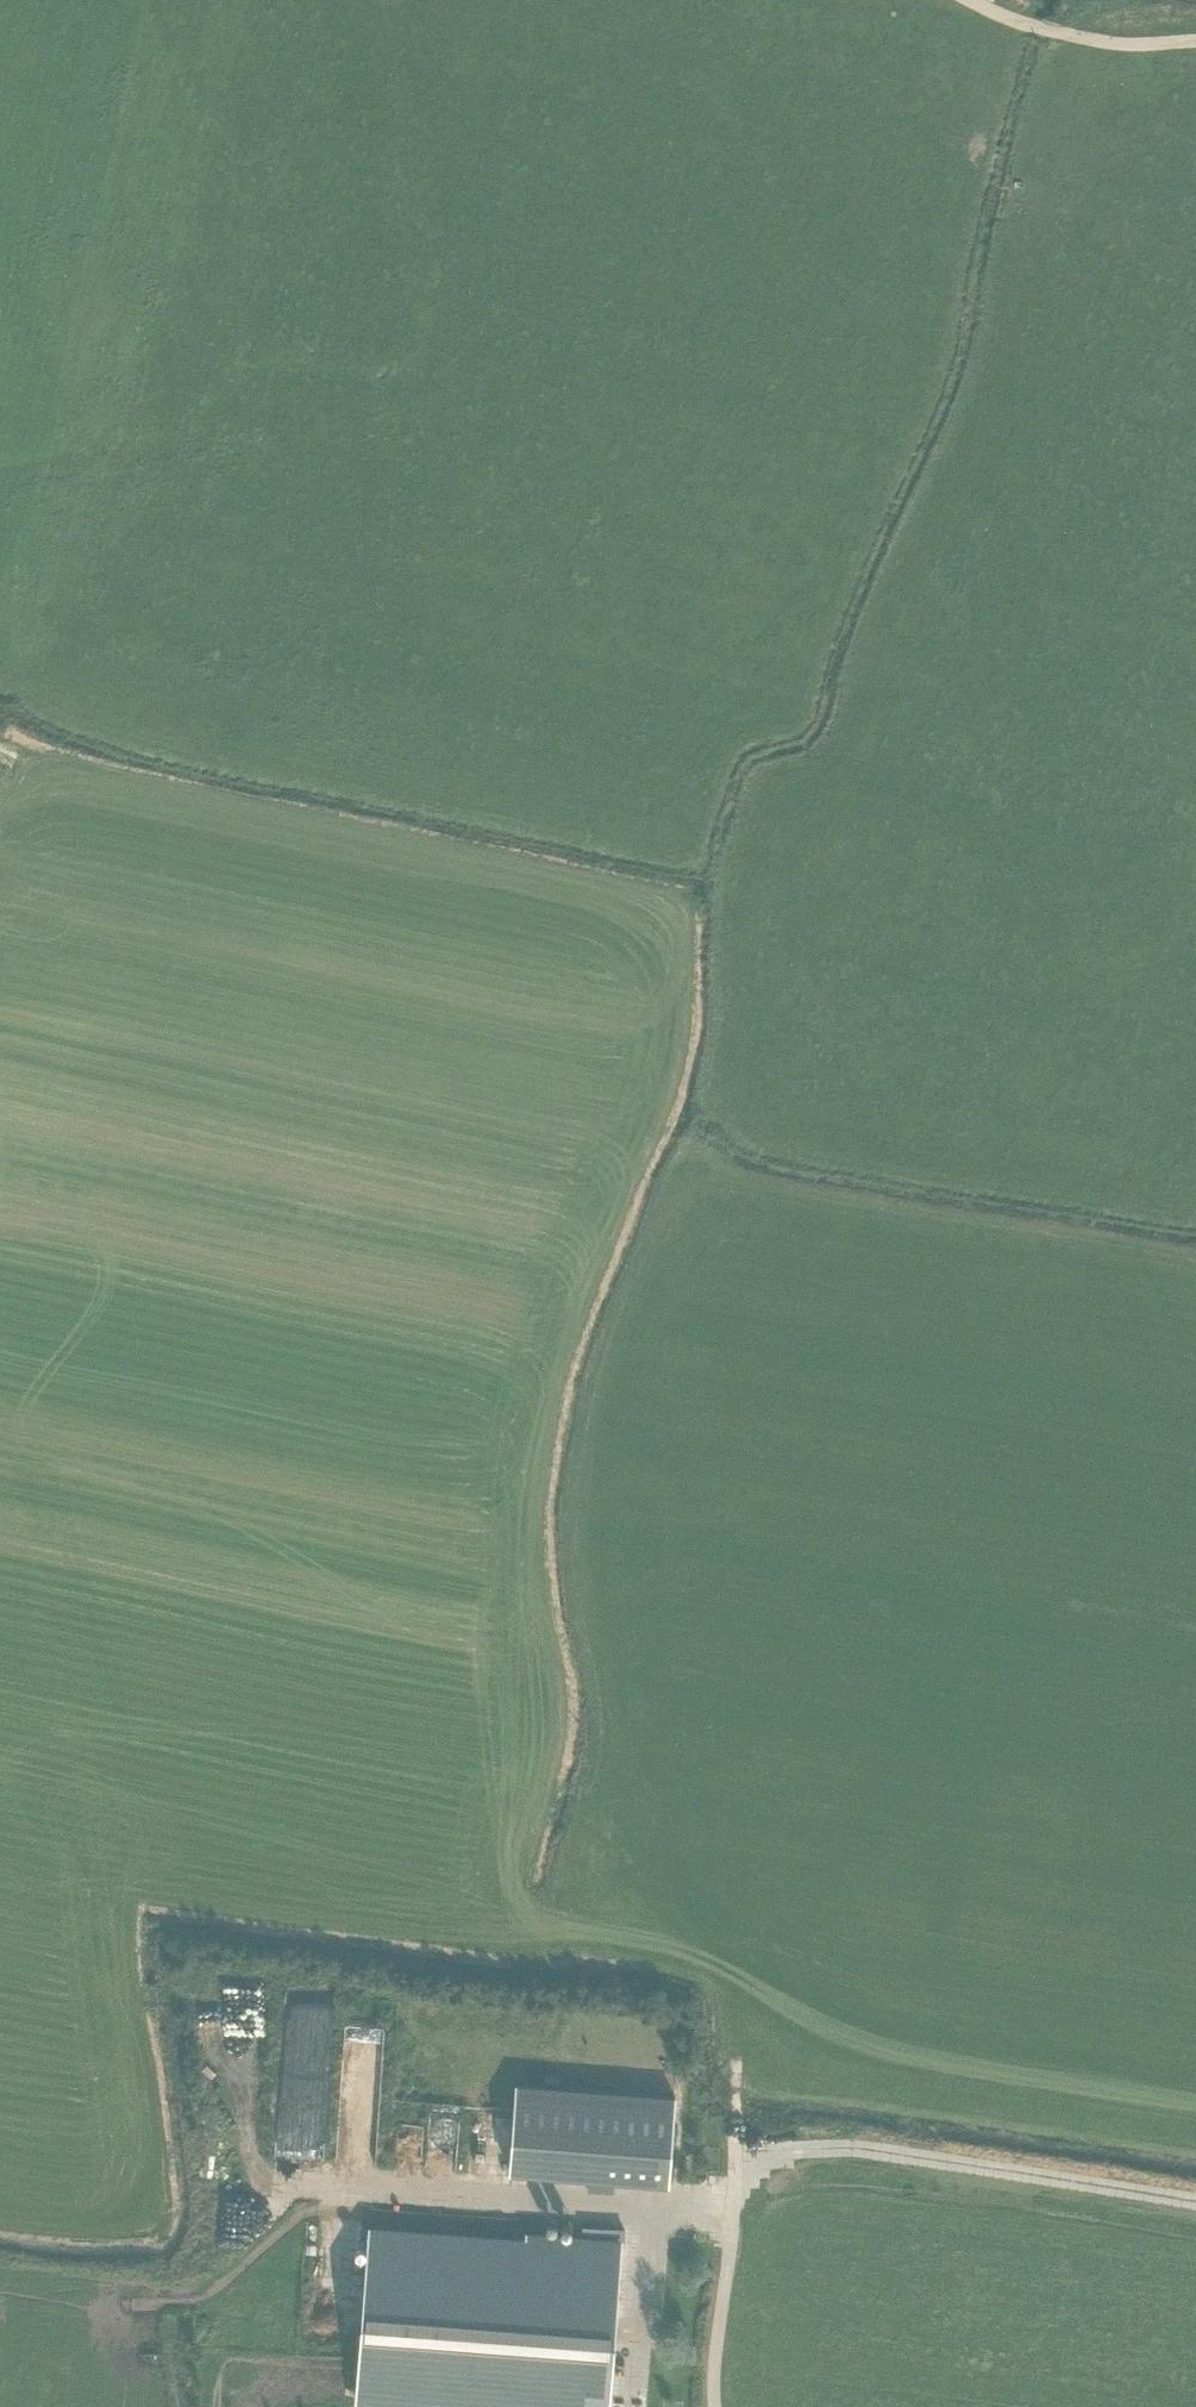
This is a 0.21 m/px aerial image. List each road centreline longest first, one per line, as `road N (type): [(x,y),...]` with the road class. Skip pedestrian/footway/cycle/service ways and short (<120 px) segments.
road 1 (track): [(740,2170),(735,1979),(710,1926),(667,1872),(539,1798)]
road 2 (track): [(1195,44),(1121,48),(1006,20),(964,0)]

